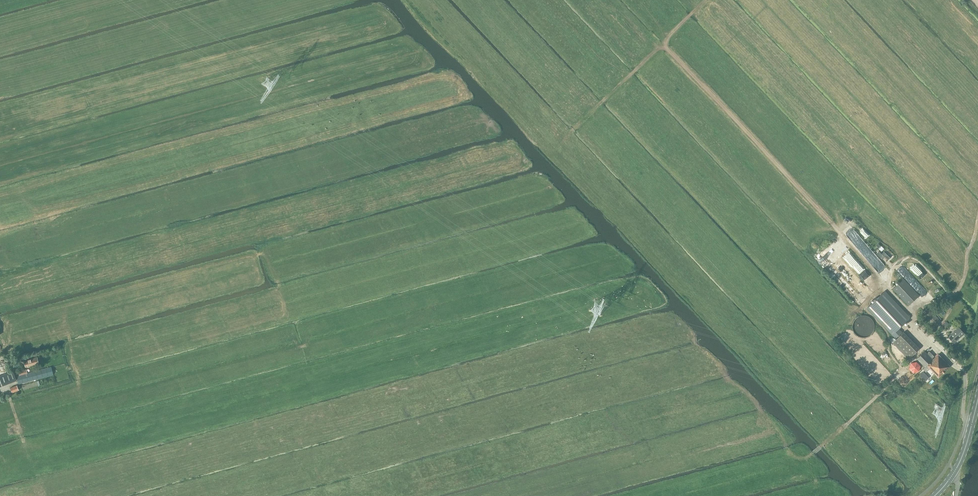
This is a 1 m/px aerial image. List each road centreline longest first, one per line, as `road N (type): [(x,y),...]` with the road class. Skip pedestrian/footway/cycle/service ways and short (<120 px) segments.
road 1 (track): [(661,43),(845,238)]
road 2 (track): [(803,460),(931,342)]
road 3 (track): [(977,218),(963,280),(928,339)]

